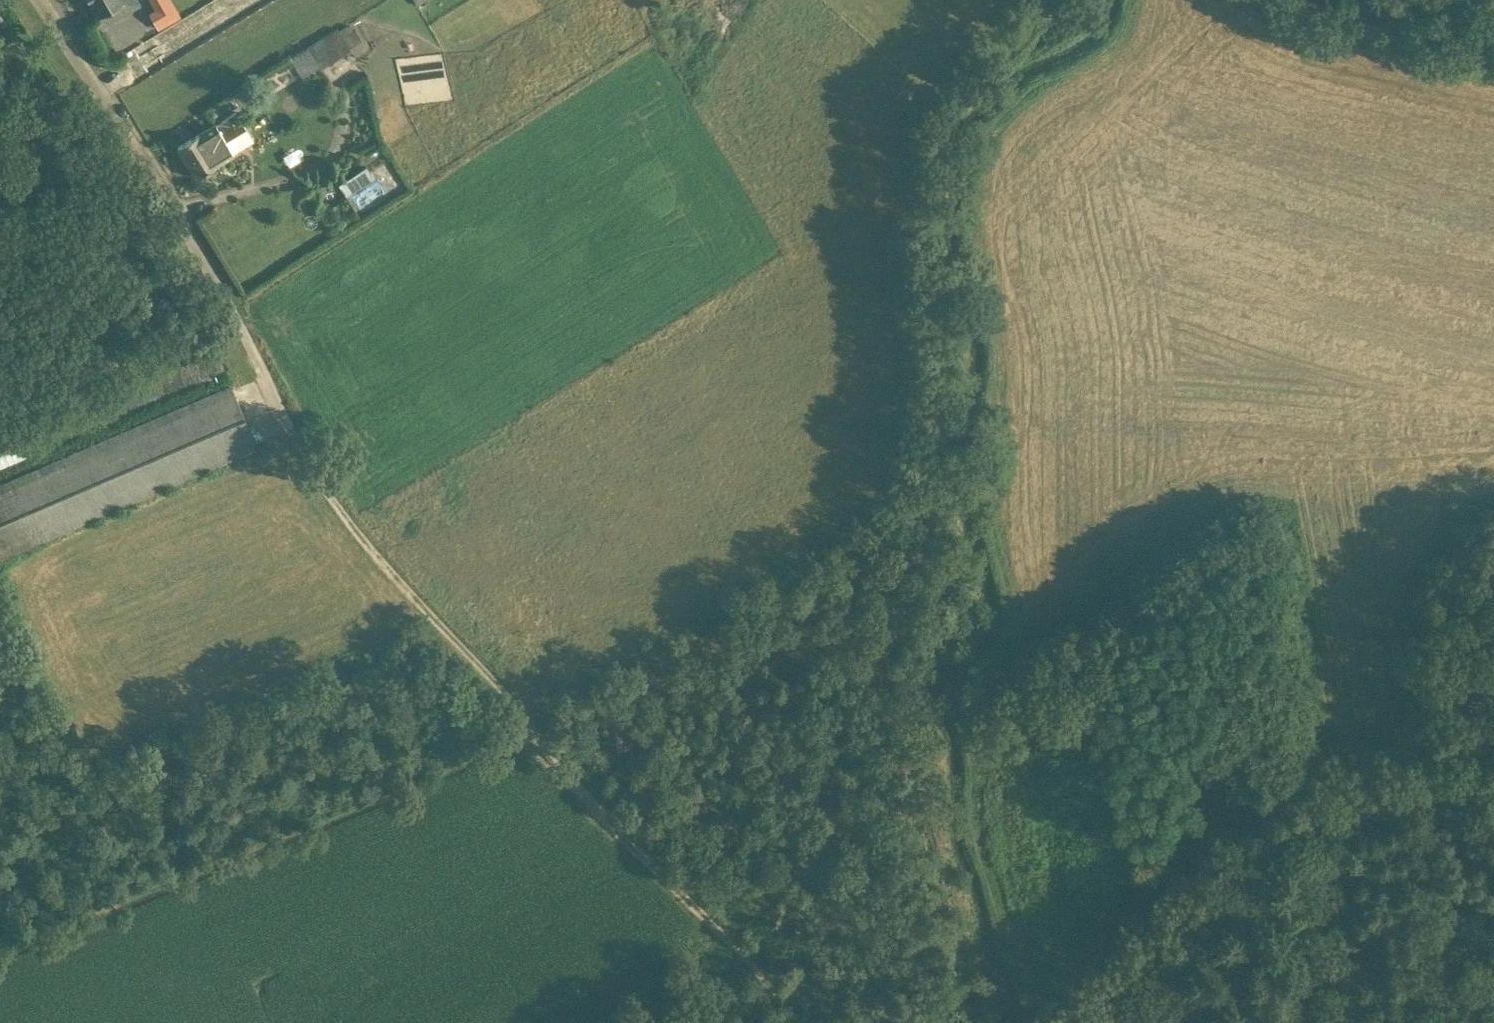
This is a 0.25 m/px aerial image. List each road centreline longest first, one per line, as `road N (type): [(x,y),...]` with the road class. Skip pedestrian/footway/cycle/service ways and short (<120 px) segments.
road 1 (track): [(794,1022),(388,557),(293,411)]
road 2 (track): [(1493,728),(1274,815),(1027,1022)]
road 3 (unclassified): [(293,411),(54,0)]

